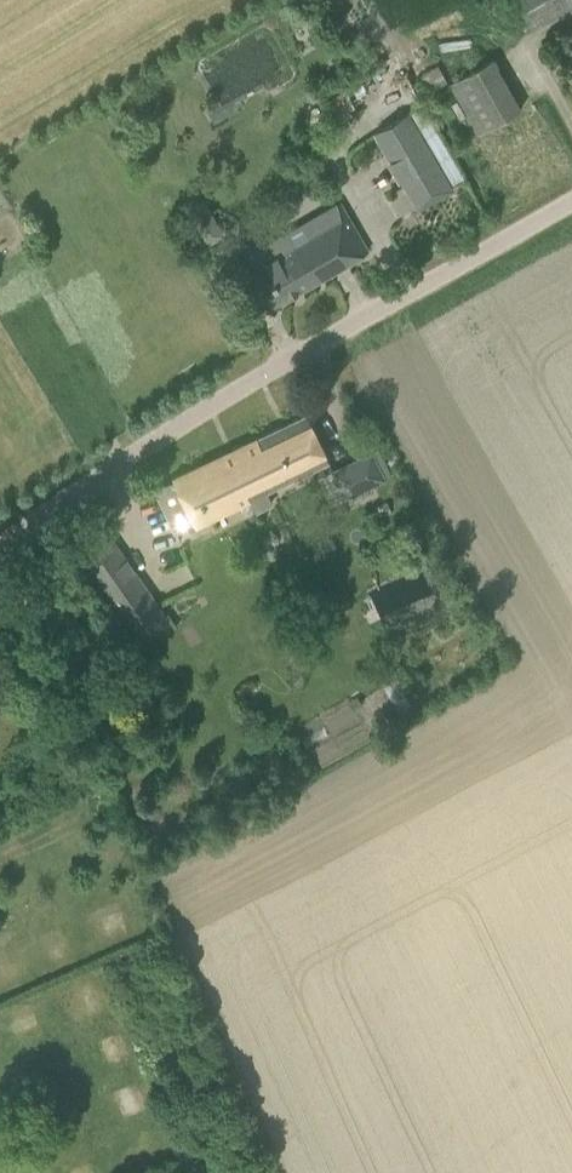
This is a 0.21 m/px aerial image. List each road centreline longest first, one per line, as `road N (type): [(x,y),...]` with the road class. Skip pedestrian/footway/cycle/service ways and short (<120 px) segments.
road 1 (unclassified): [(0,544),(210,407),(571,199)]

